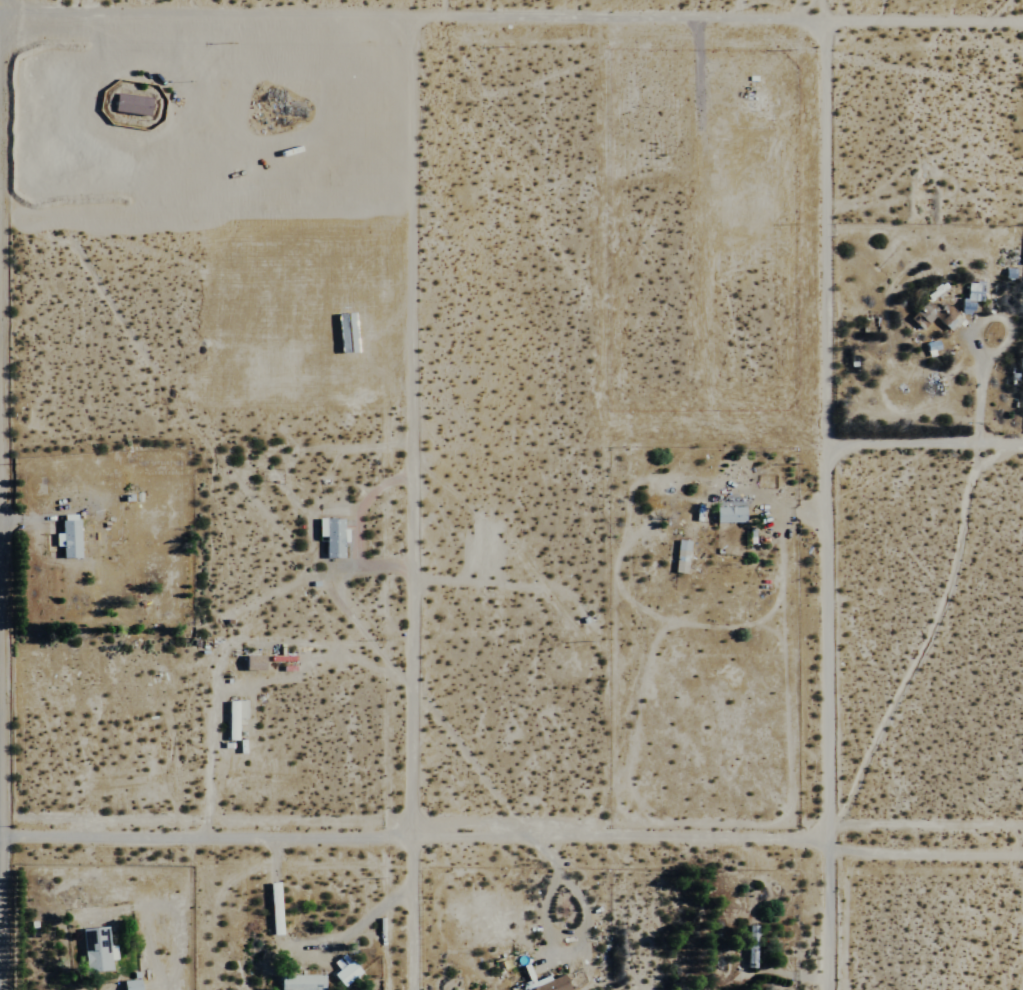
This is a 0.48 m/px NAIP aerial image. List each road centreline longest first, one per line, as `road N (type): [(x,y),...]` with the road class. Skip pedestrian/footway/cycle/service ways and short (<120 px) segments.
road 1 (residential): [(0,843),(1022,852)]
road 2 (residential): [(1022,18),(0,11)]
road 3 (residential): [(402,10),(404,989)]
road 4 (residential): [(821,989),(817,14)]
road 5 (residential): [(816,433),(1022,435)]

